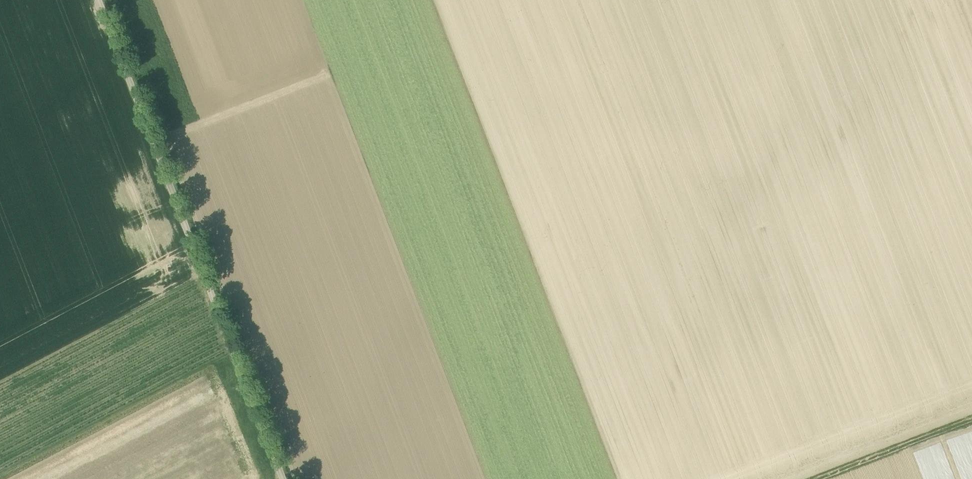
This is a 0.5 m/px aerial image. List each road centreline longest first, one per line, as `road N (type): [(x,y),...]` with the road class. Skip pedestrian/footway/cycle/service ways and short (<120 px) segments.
road 1 (track): [(98,0),(283,478)]
road 2 (track): [(971,419),(817,478)]

